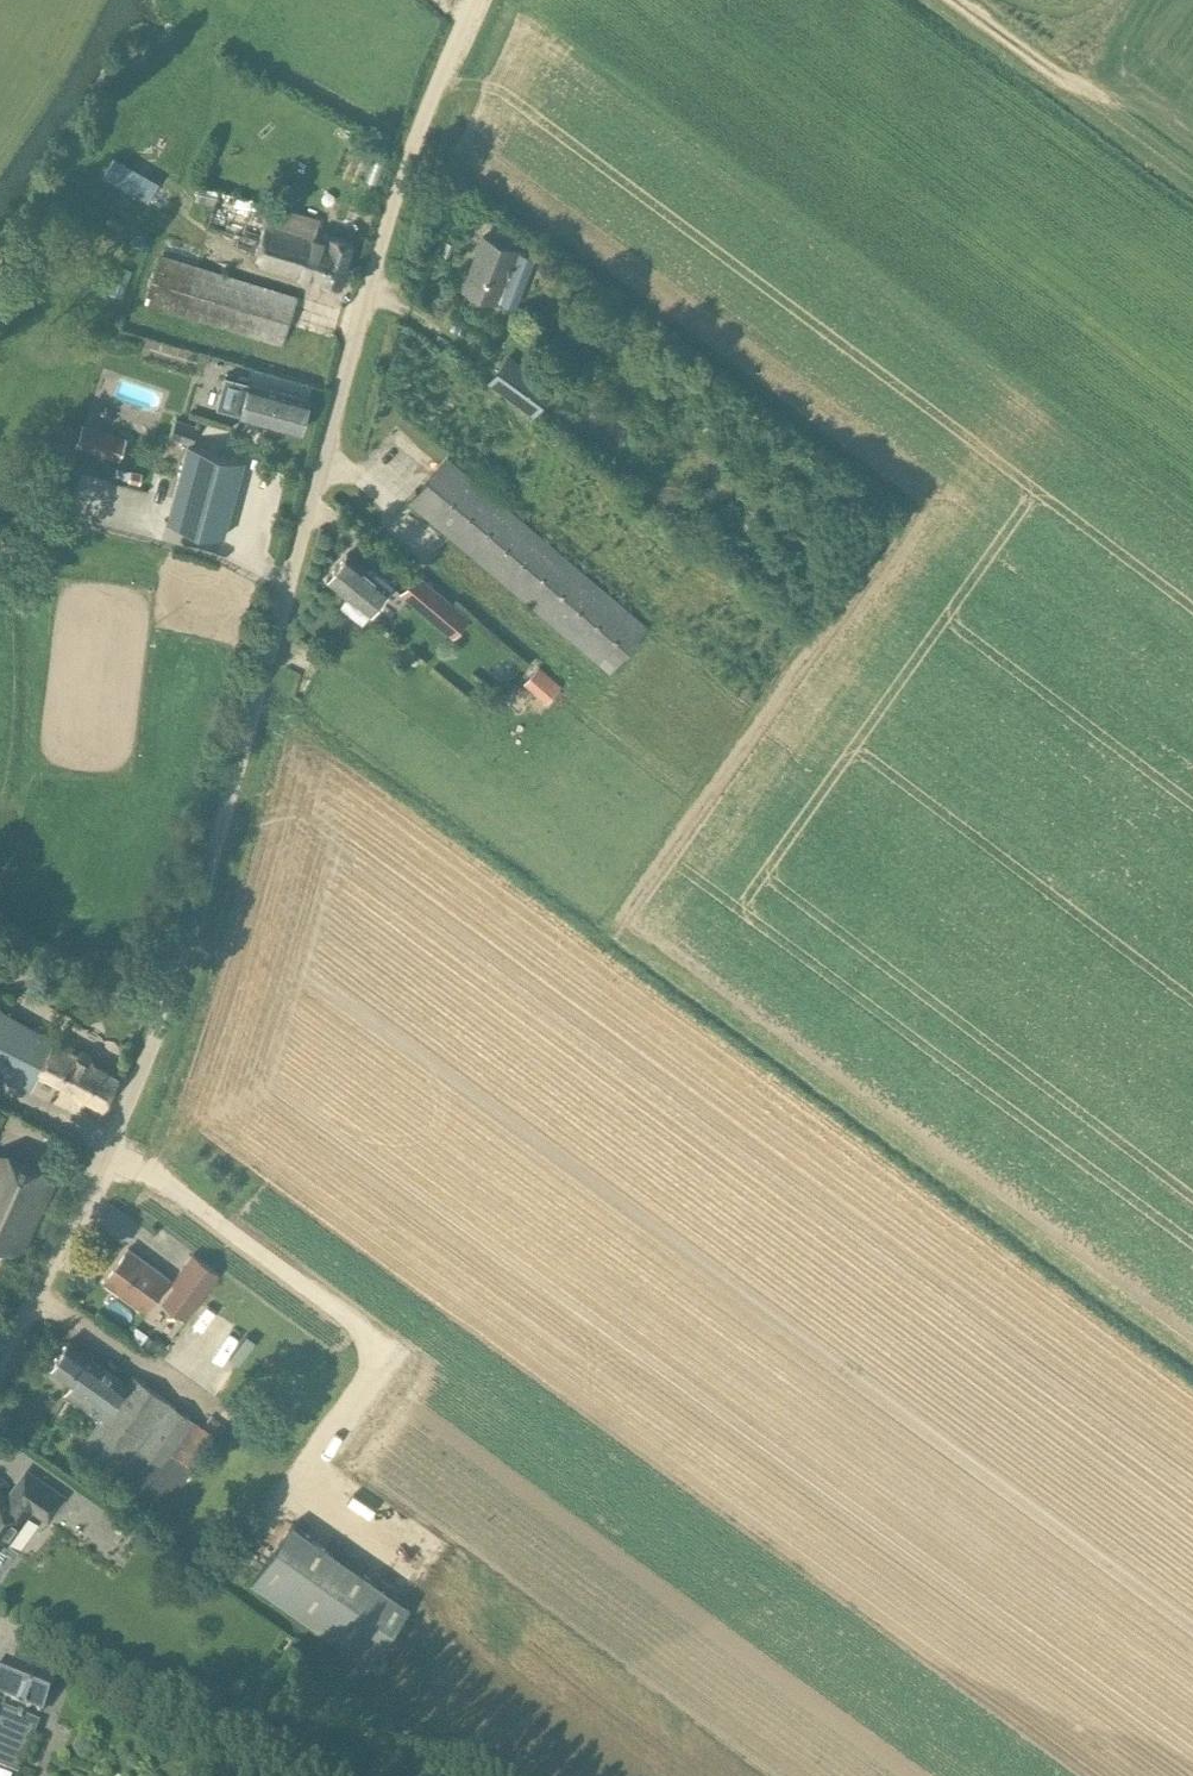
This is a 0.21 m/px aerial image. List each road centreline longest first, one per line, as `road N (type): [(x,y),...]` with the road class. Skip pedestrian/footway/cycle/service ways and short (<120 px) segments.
road 1 (unclassified): [(0,1349),(150,1075),(380,276),(482,0)]

